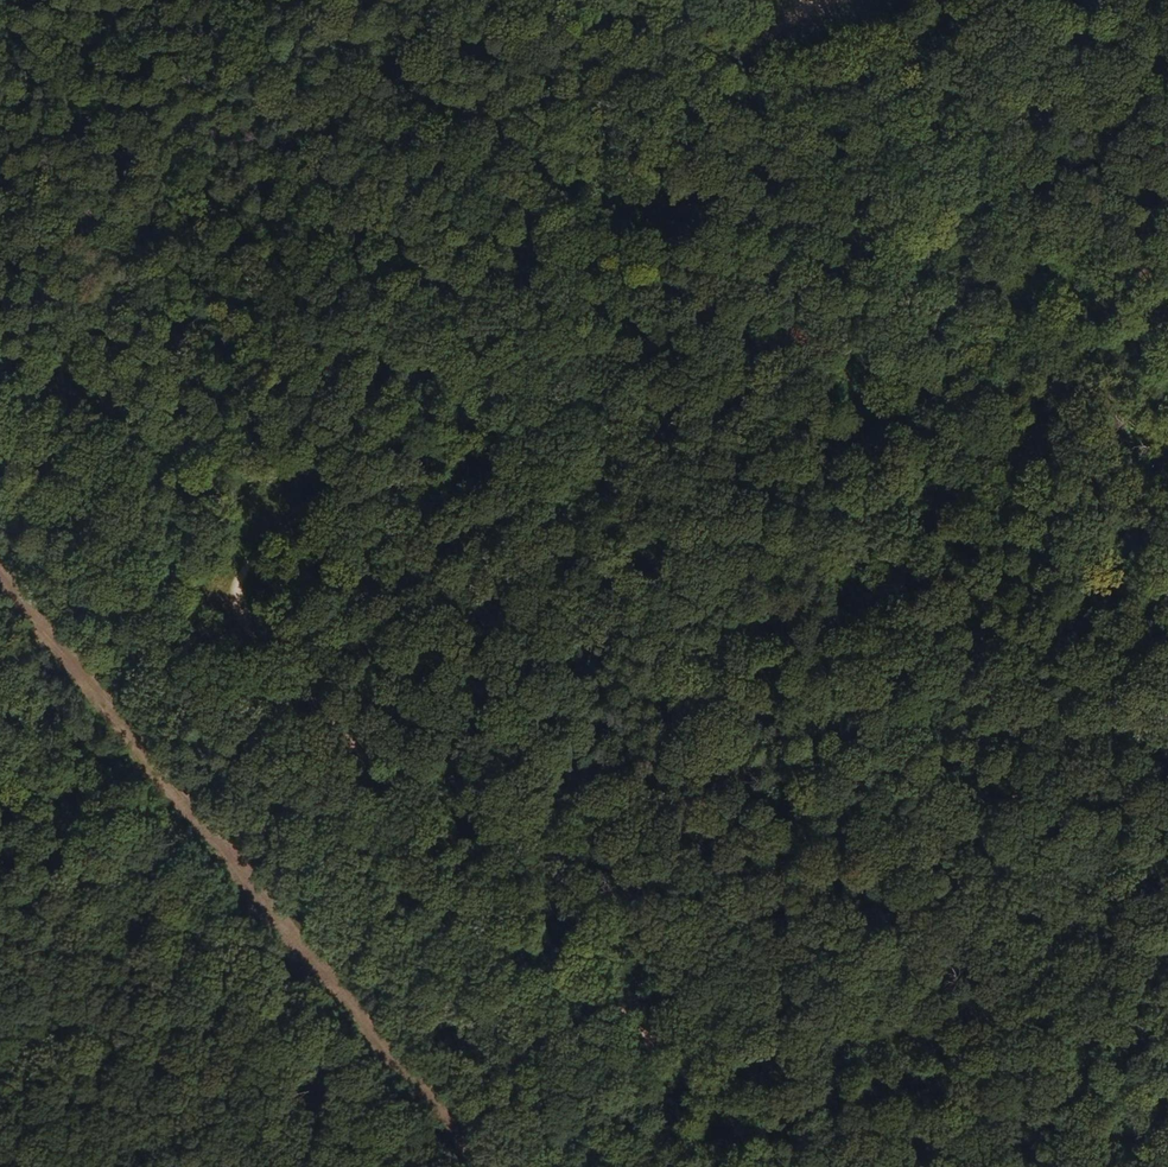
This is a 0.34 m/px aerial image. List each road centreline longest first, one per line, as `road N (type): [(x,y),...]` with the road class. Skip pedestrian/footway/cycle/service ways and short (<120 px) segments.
road 1 (track): [(914,1166),(811,0)]
road 2 (track): [(803,0),(0,821)]
road 3 (track): [(0,385),(783,1166)]
road 4 (track): [(914,0),(1167,20)]

